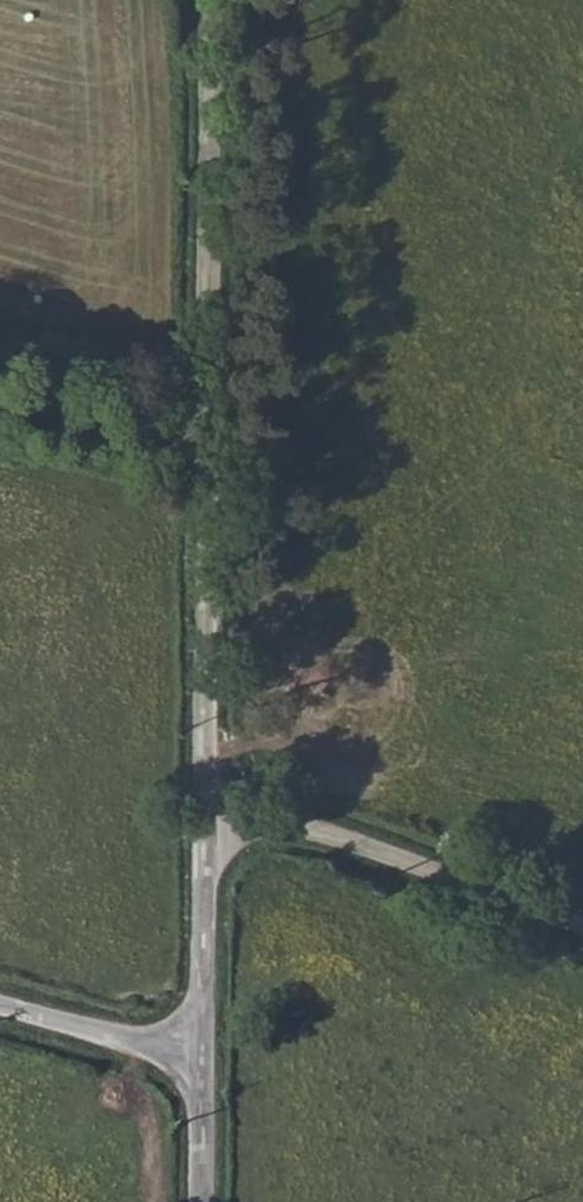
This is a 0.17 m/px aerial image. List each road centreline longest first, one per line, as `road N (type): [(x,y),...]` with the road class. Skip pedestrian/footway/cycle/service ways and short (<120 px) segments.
road 1 (unclassified): [(211,804),(203,442),(206,0)]
road 2 (unclassified): [(211,804),(332,833),(582,929)]
road 3 (unclassified): [(202,1052),(211,804)]
road 4 (track): [(203,442),(0,395)]
road 5 (unclassified): [(202,1052),(0,1002)]
road 6 (unclassified): [(201,1201),(202,1052)]

